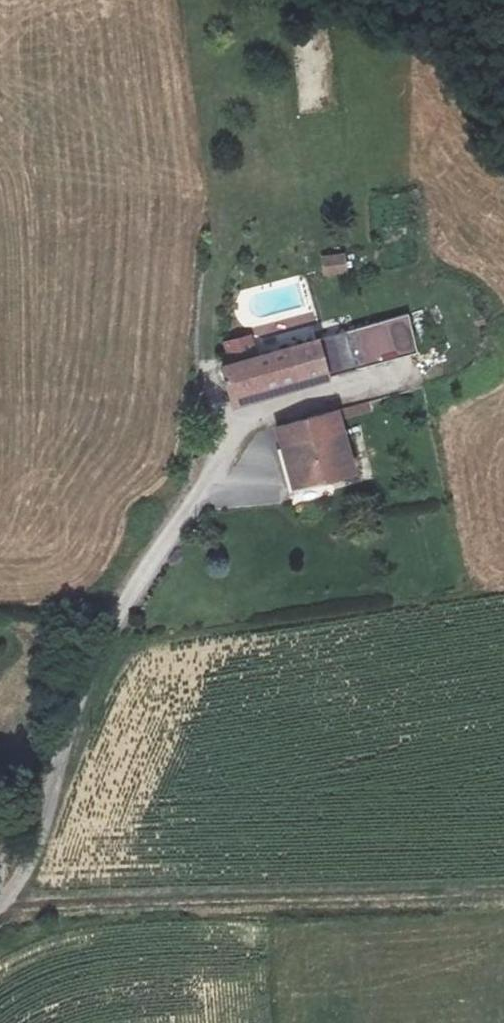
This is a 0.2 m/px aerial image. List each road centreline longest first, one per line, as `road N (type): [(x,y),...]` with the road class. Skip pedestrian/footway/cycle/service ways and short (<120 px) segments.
road 1 (unclassified): [(240,466),(181,524),(91,676),(54,803),(4,903)]
road 2 (track): [(503,887),(4,903)]

